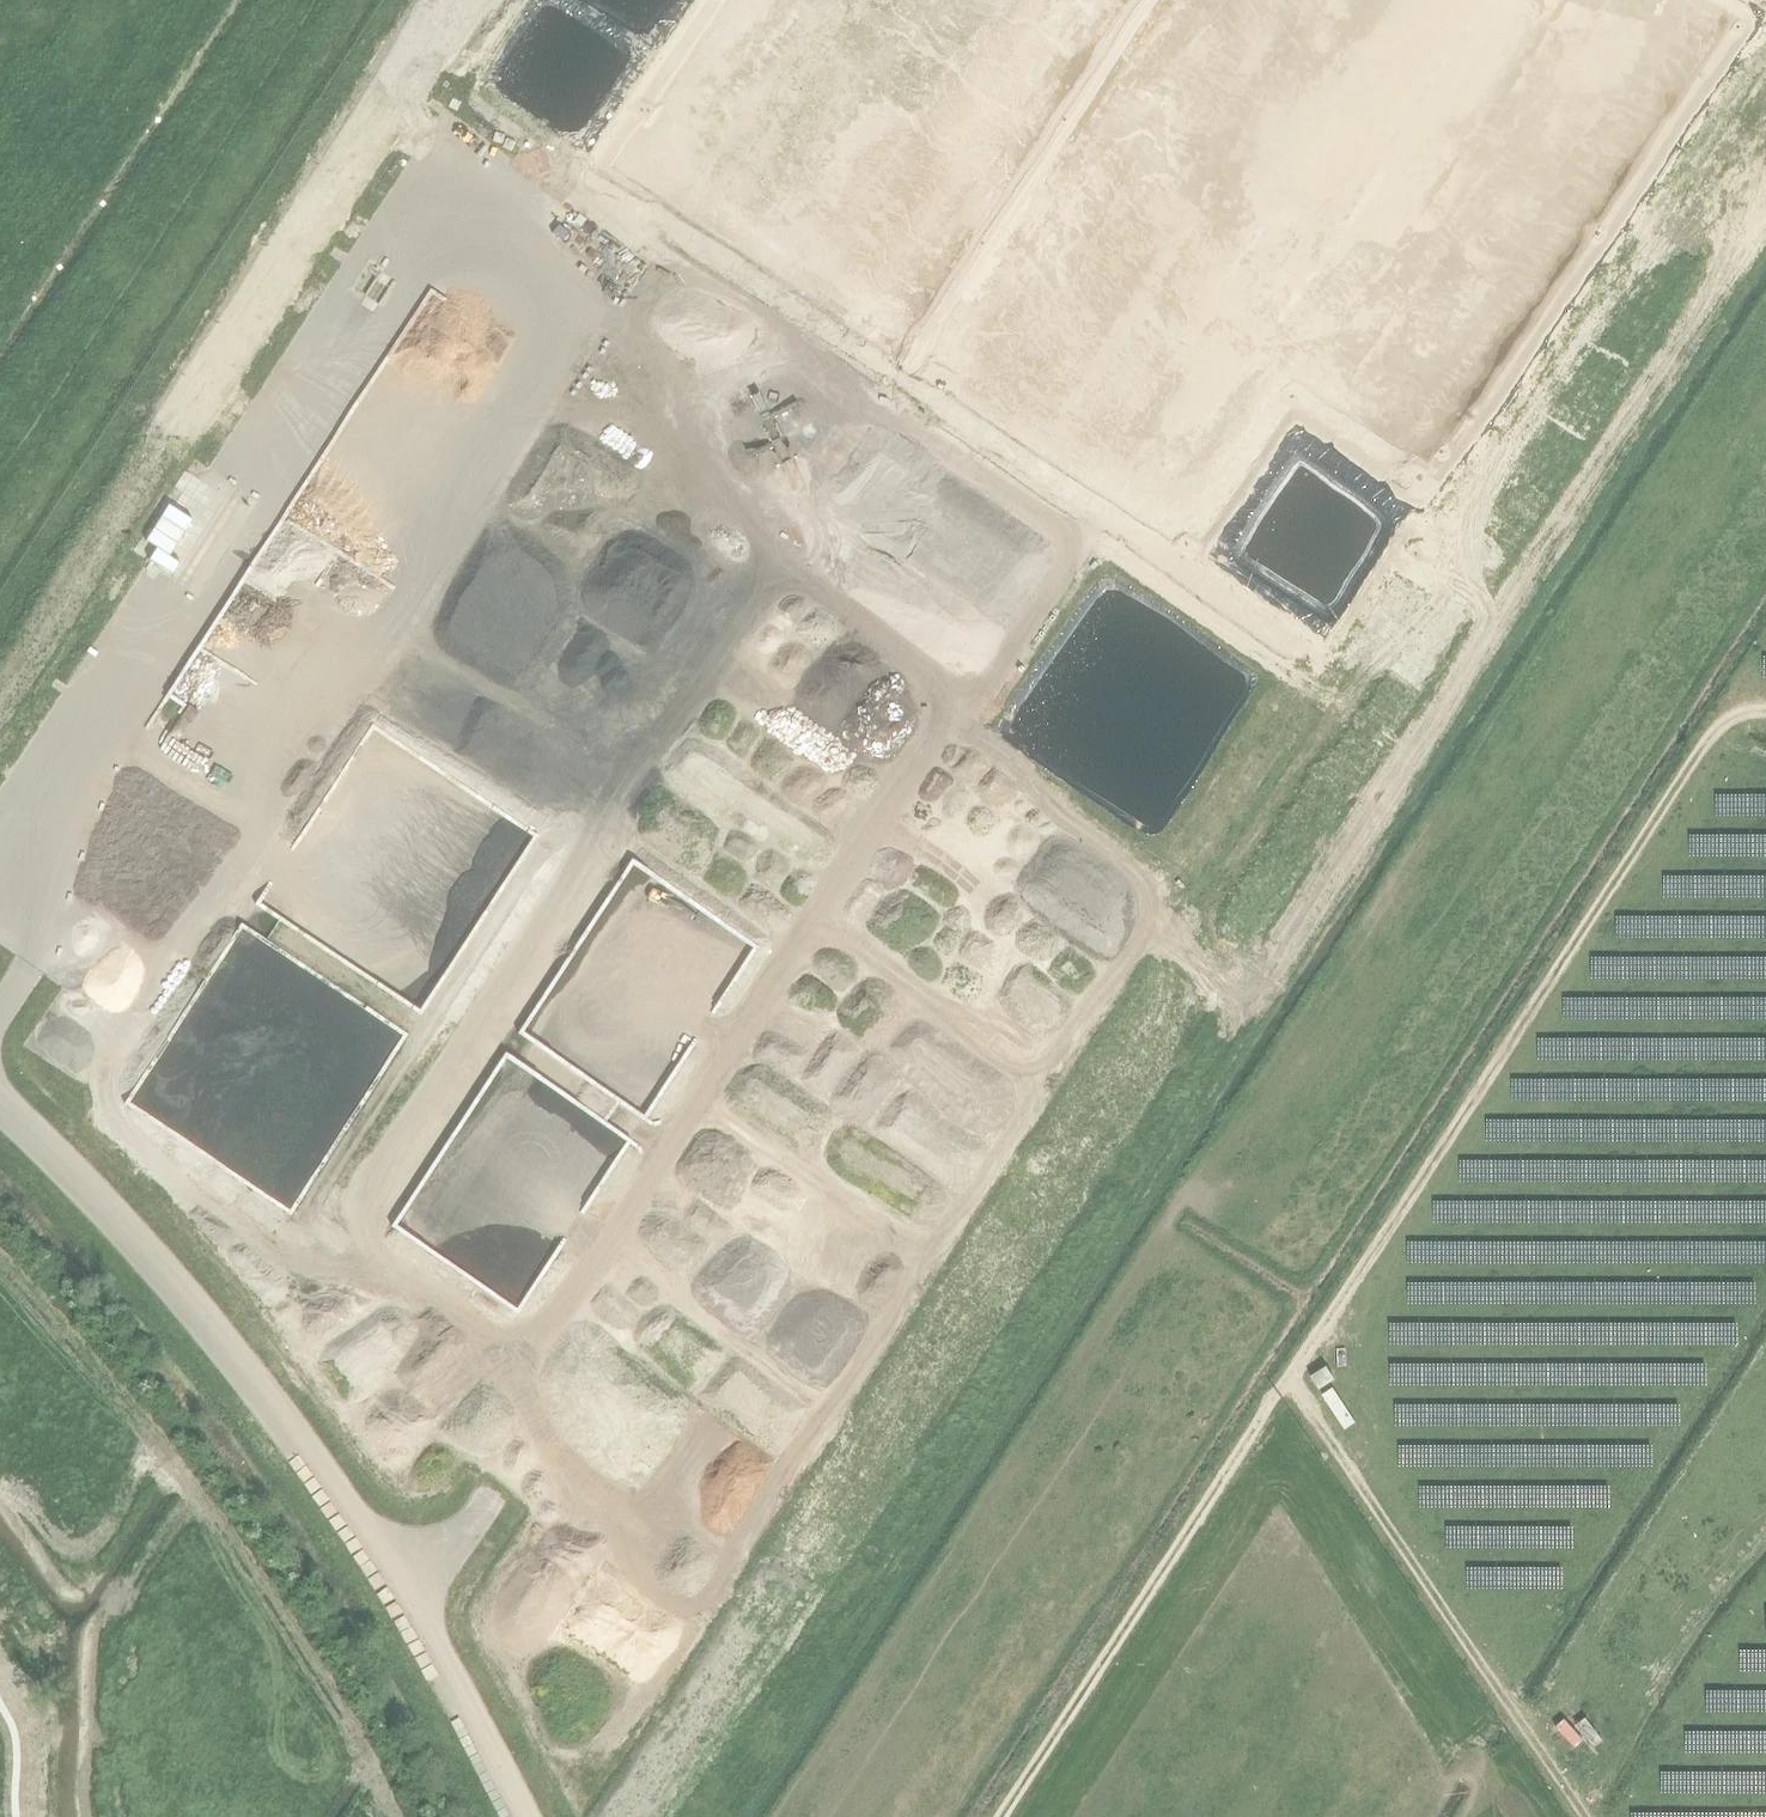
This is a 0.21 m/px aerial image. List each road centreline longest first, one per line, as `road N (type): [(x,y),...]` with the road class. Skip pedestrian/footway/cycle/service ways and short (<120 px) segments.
road 1 (track): [(1586,1816),(1290,1381),(1711,741),(1730,717),(1765,712)]
road 2 (track): [(1290,1381),(1003,1816)]

